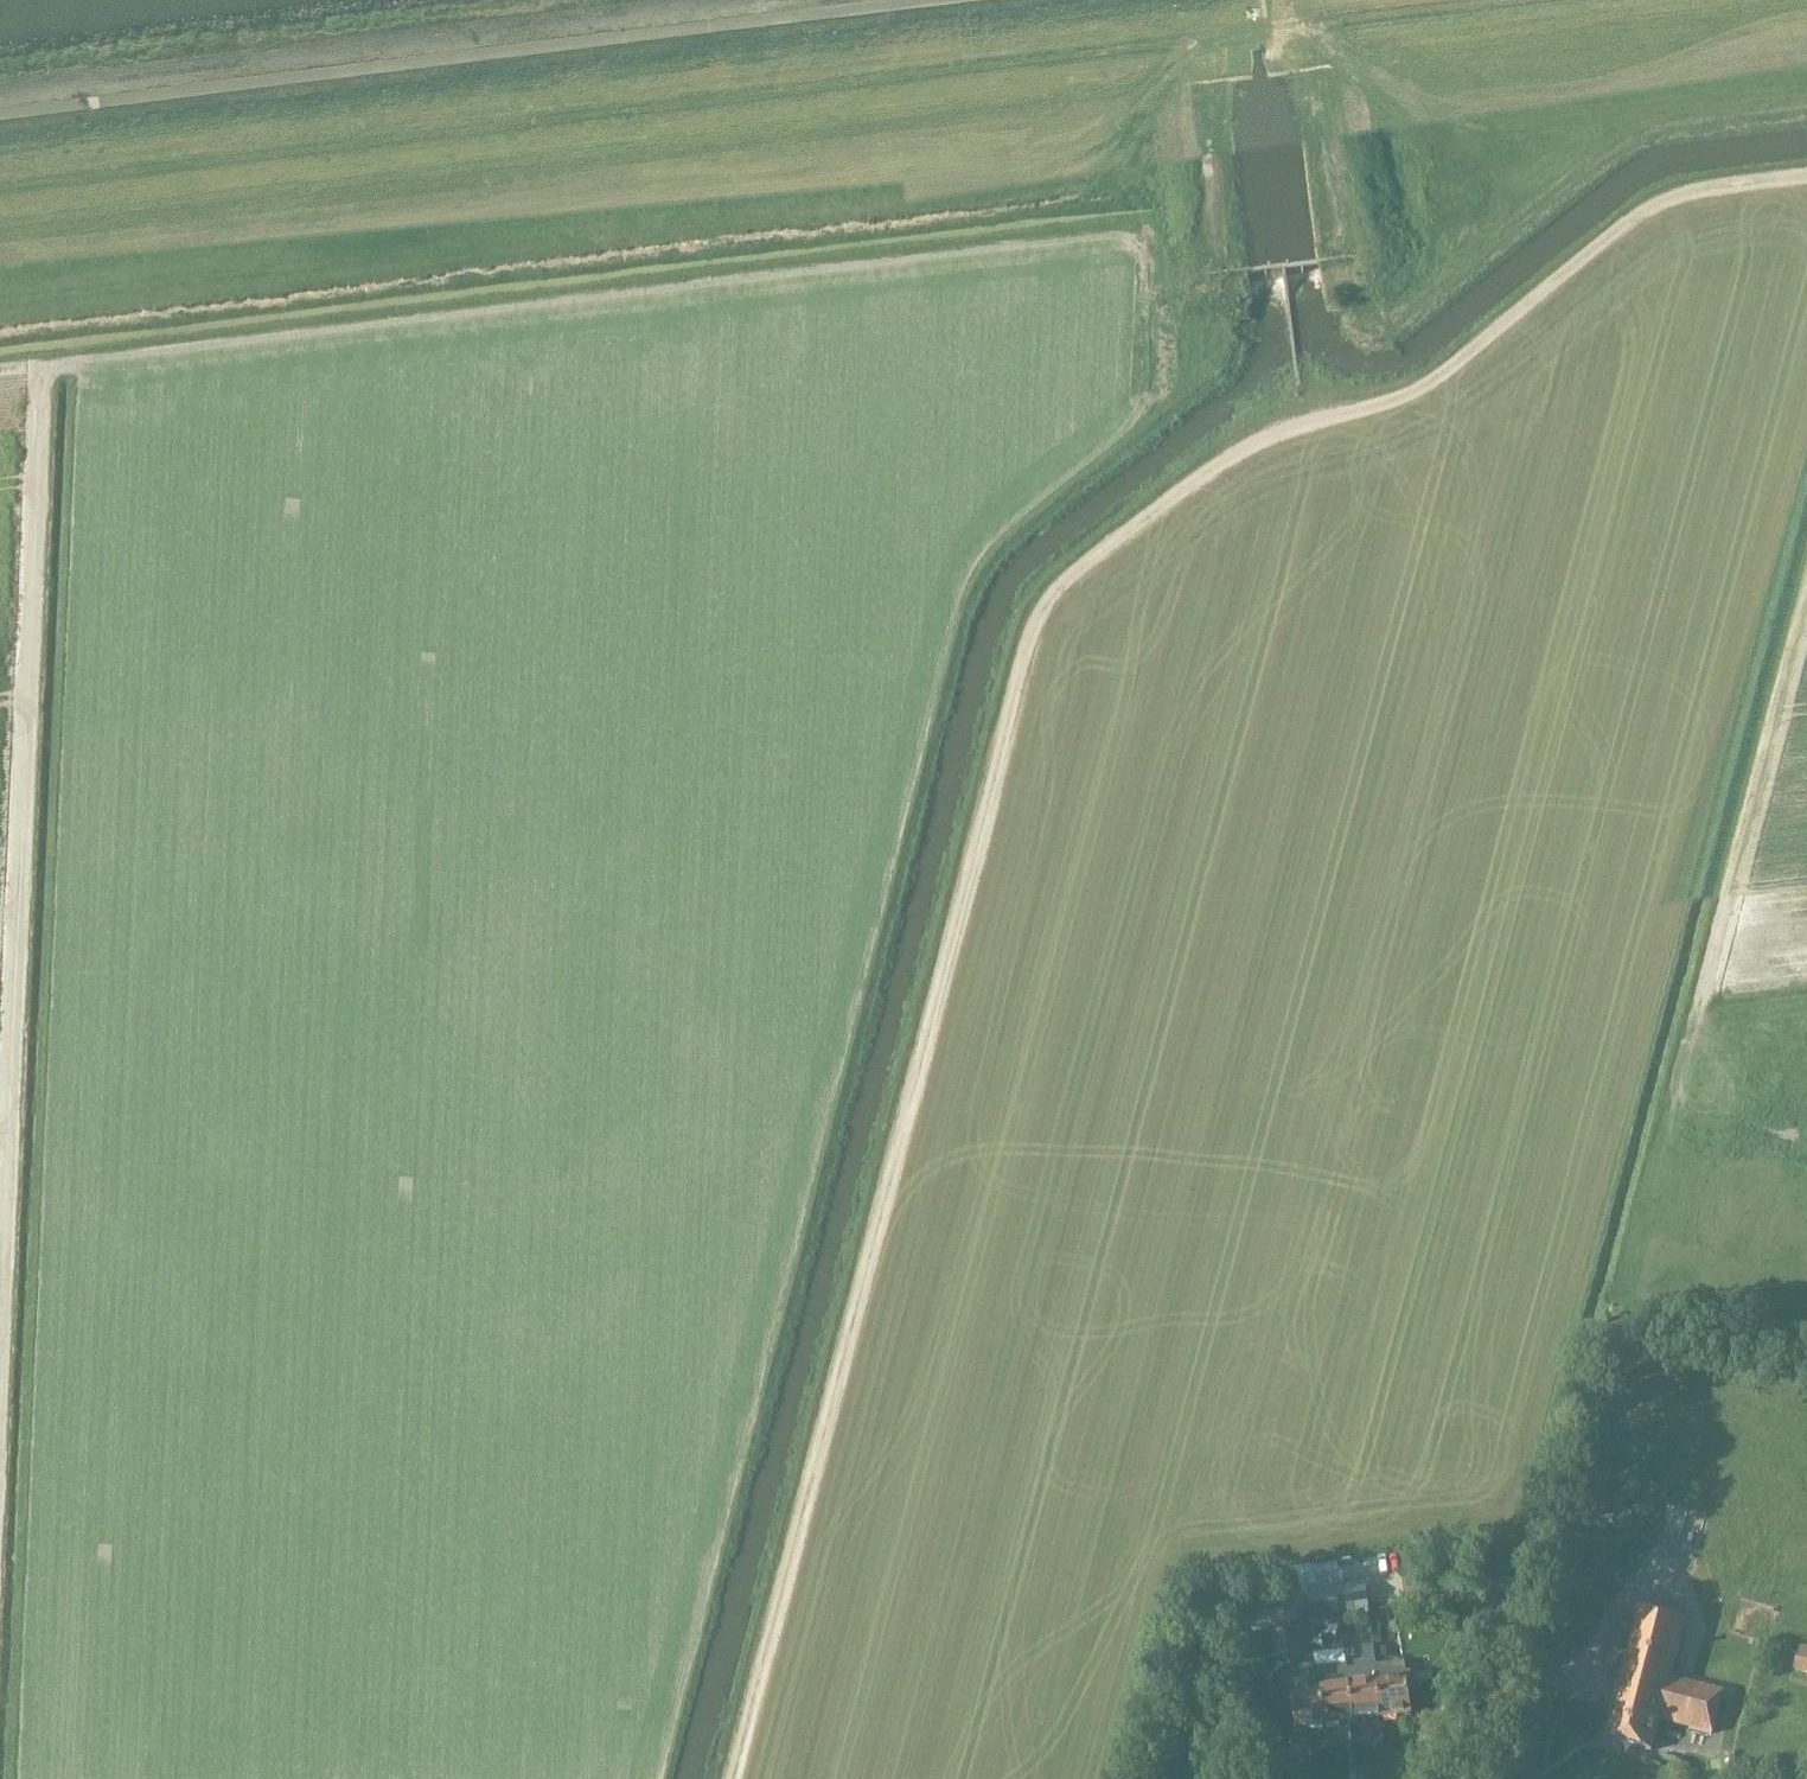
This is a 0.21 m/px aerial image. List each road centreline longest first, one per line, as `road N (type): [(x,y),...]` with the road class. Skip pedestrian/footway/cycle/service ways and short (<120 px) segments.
road 1 (track): [(724,1778),(1014,679),(1047,602),(1108,546),(1260,440),(1395,400),(1434,379),(1652,208),(1689,194),(1806,175)]
road 2 (unclassified): [(0,114),(924,0)]
road 3 (track): [(1365,58),(1322,27),(1291,24),(1209,36),(1157,77)]

